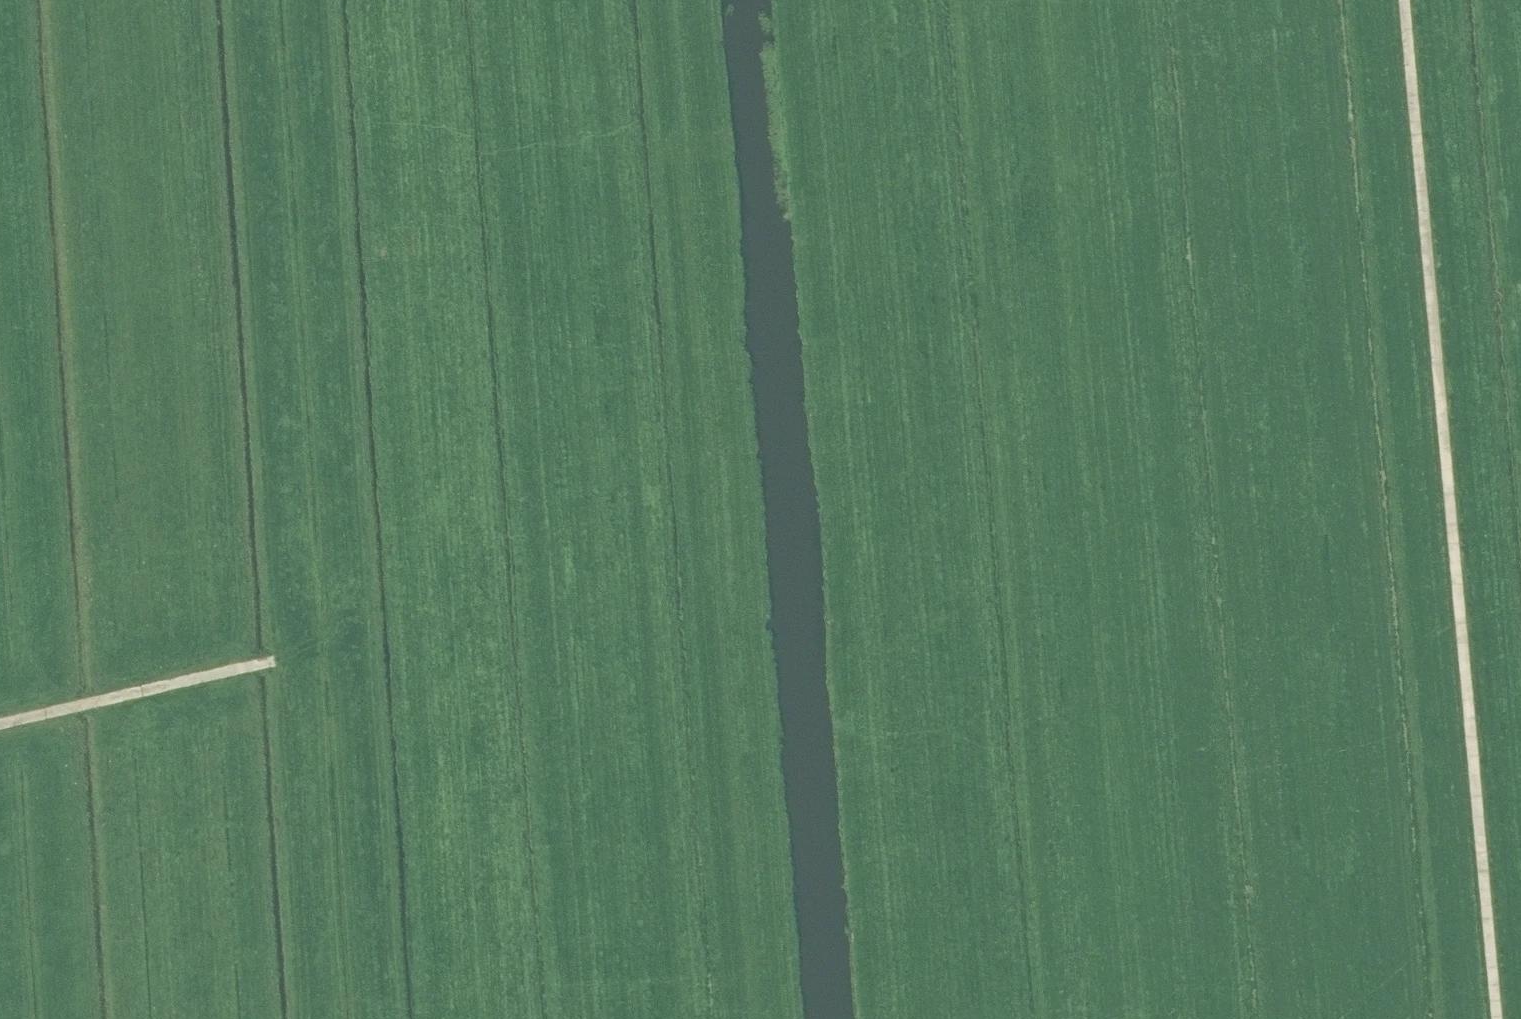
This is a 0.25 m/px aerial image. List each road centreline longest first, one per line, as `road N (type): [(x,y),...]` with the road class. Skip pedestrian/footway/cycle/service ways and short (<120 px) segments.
road 1 (track): [(1495,1018),(1402,0)]

